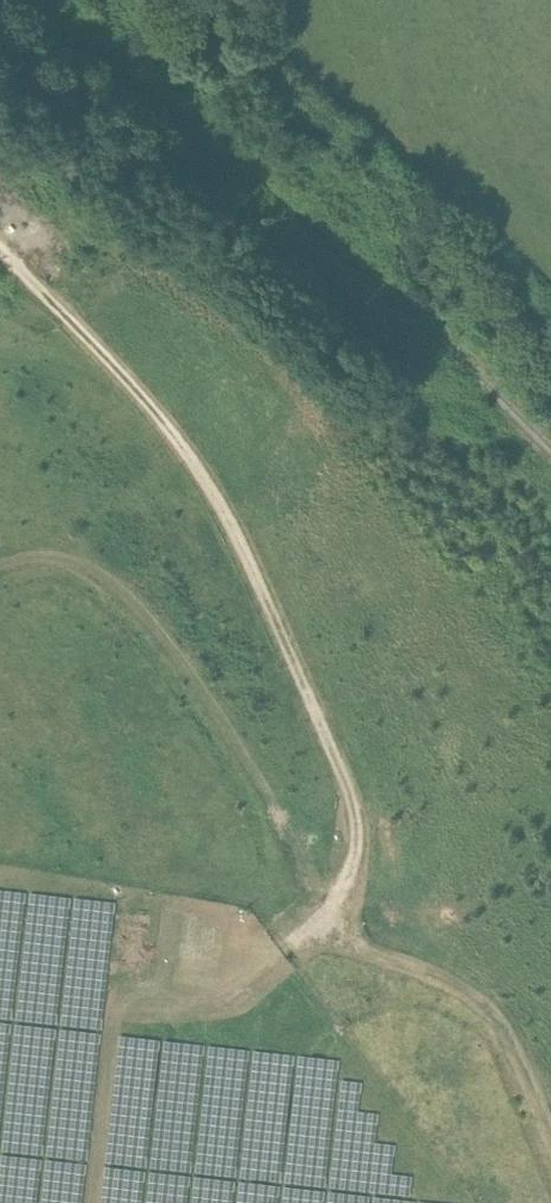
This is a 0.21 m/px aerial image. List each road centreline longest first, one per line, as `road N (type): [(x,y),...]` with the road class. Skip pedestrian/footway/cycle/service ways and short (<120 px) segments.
road 1 (track): [(343,905),(356,852),(348,801),(287,632),(195,465),(116,369),(0,256)]
road 2 (track): [(343,905),(113,588),(65,563),(0,568)]
road 3 (track): [(550,1145),(516,1057),(460,993),(324,929),(343,905)]

